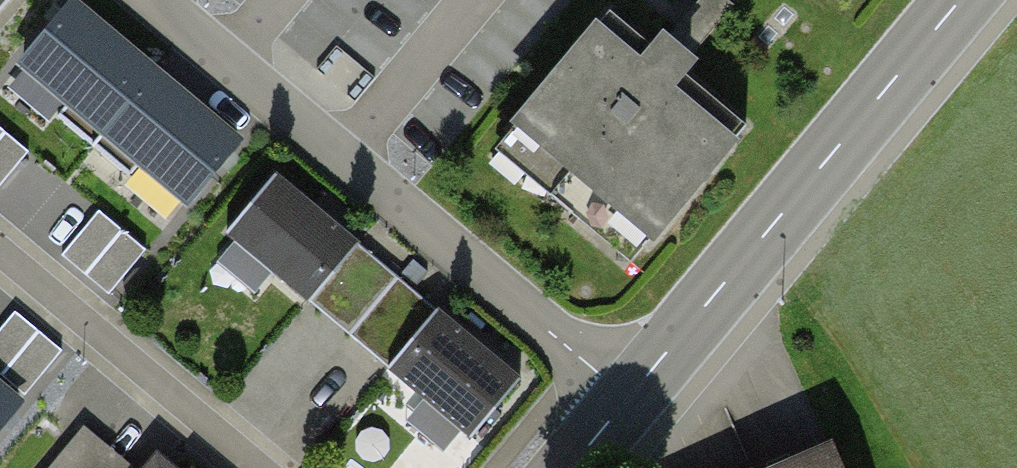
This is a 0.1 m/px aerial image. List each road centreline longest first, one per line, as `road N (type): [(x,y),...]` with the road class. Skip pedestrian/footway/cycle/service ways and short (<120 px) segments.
road 1 (residential): [(630,397),(144,0)]
road 2 (residential): [(630,397),(960,0)]

